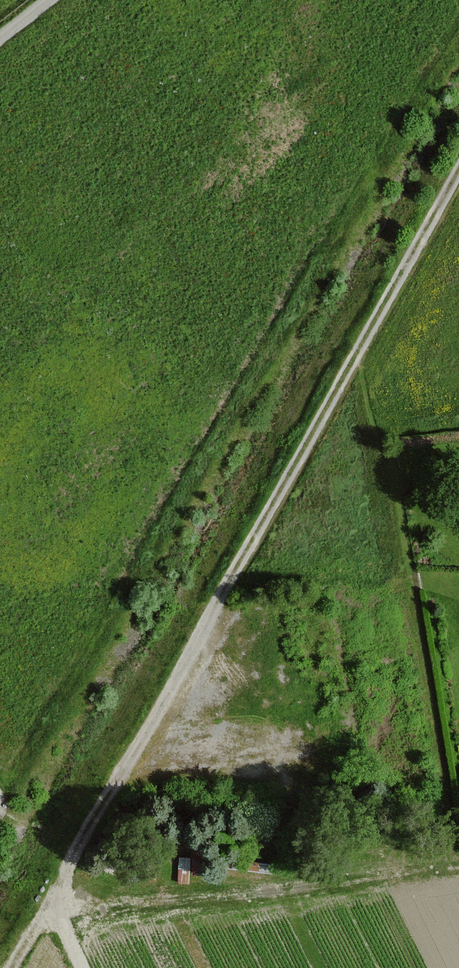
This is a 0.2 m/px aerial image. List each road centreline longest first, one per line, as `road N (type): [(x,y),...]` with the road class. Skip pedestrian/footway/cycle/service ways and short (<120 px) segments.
road 1 (track): [(458,157),(148,732),(70,857),(57,910),(84,967)]

